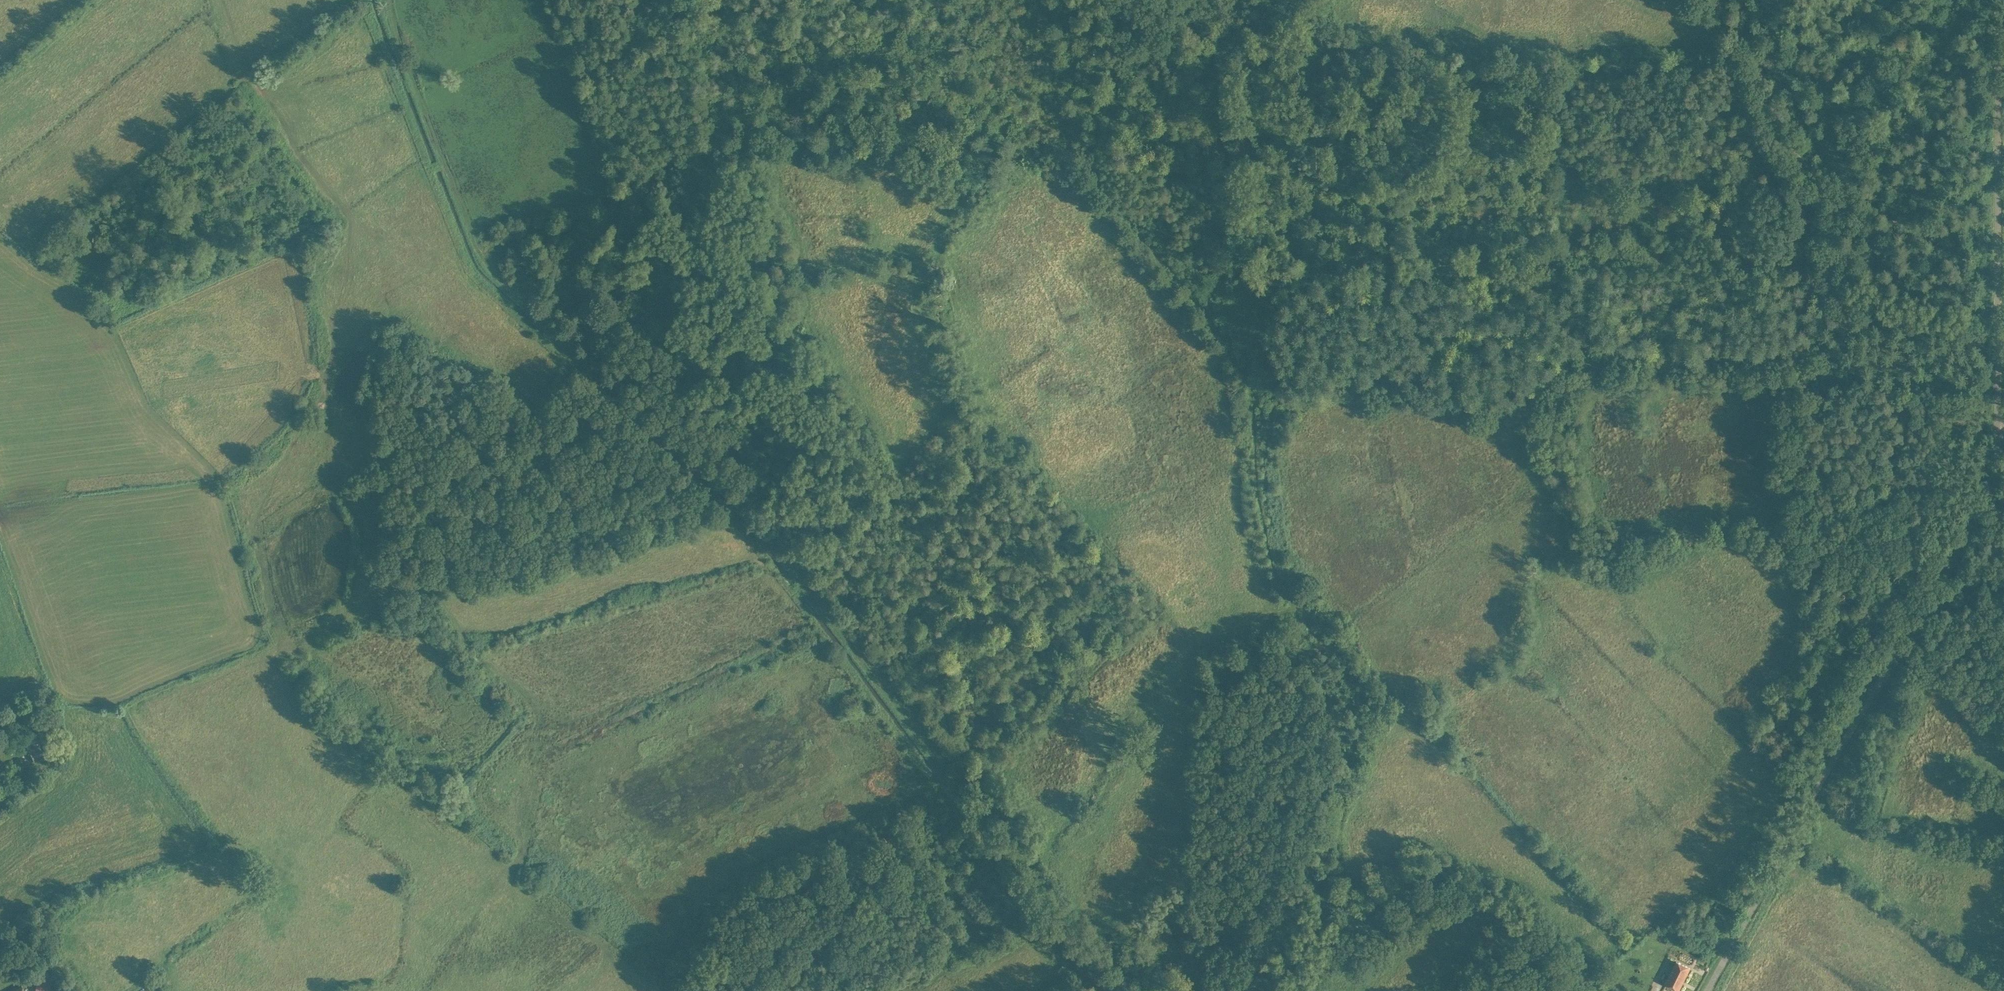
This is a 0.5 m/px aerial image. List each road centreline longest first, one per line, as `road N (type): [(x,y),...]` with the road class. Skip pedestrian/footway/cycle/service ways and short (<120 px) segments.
road 1 (track): [(388,0),(401,55),(490,269),(745,507),(981,822),(1031,864),(1069,943),(1114,990)]
road 2 (track): [(1251,990),(1338,801),(1368,710),(1338,647),(1254,531),(1251,411),(1234,352),(1183,275),(1051,112),(1033,0)]
road 3 (unclassified): [(1707,990),(1966,541),(1993,483),(1998,432)]
road 4 (track): [(1997,320),(1881,298),(1868,221),(1795,153),(1727,0)]
road 5 (unclassified): [(1998,432),(1997,0)]

